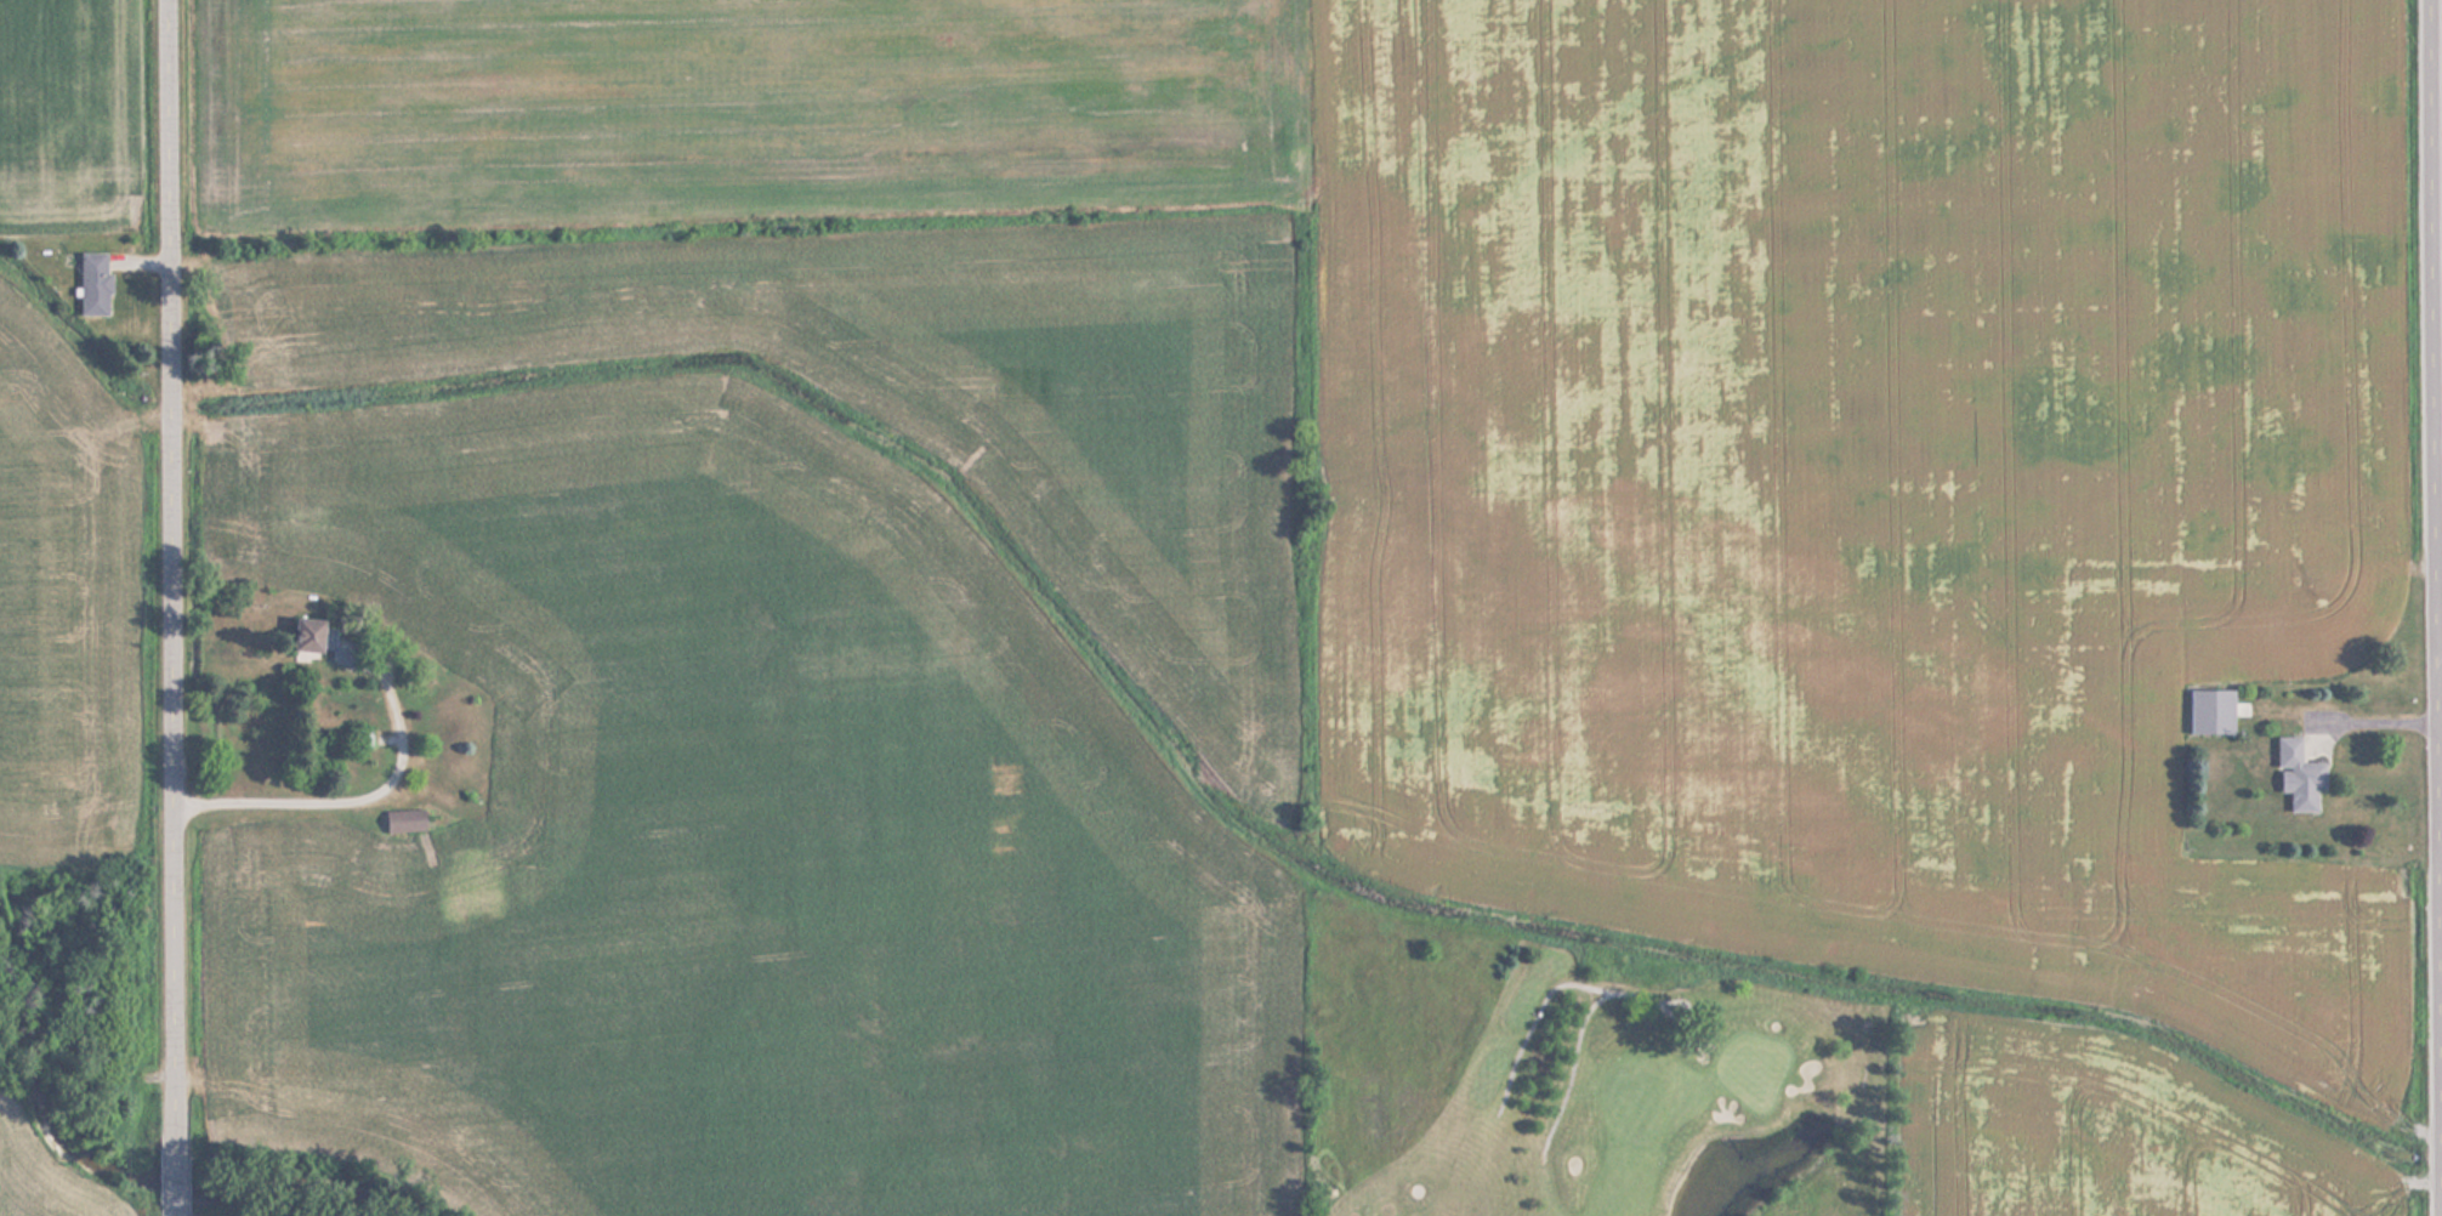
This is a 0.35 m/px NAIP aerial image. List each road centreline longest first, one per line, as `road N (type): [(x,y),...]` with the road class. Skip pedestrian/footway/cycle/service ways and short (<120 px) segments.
road 1 (residential): [(181,1215),(174,0)]
road 2 (residential): [(2441,763),(2433,0)]

